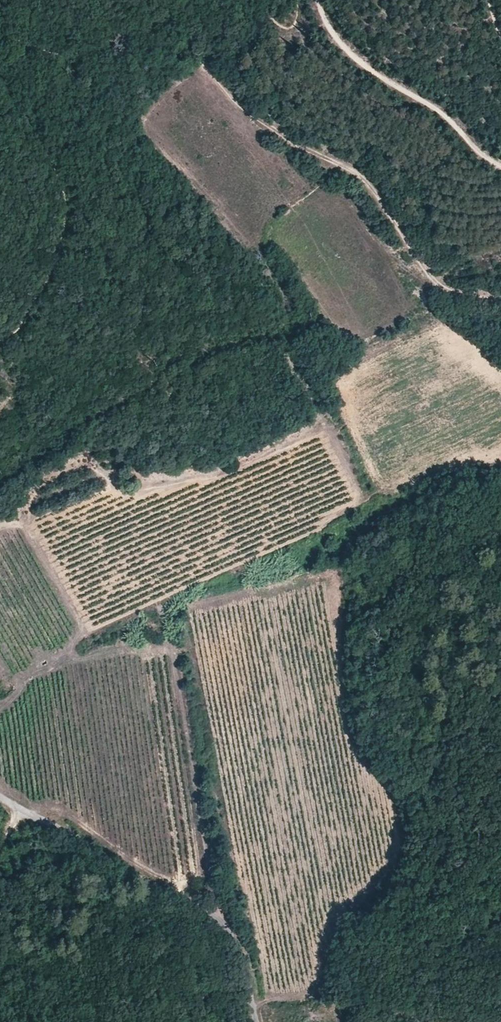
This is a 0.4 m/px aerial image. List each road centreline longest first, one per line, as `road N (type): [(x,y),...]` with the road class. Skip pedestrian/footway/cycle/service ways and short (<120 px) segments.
road 1 (track): [(260,1021),(226,915),(137,859),(0,796)]
road 2 (track): [(500,166),(337,42),(318,0)]

